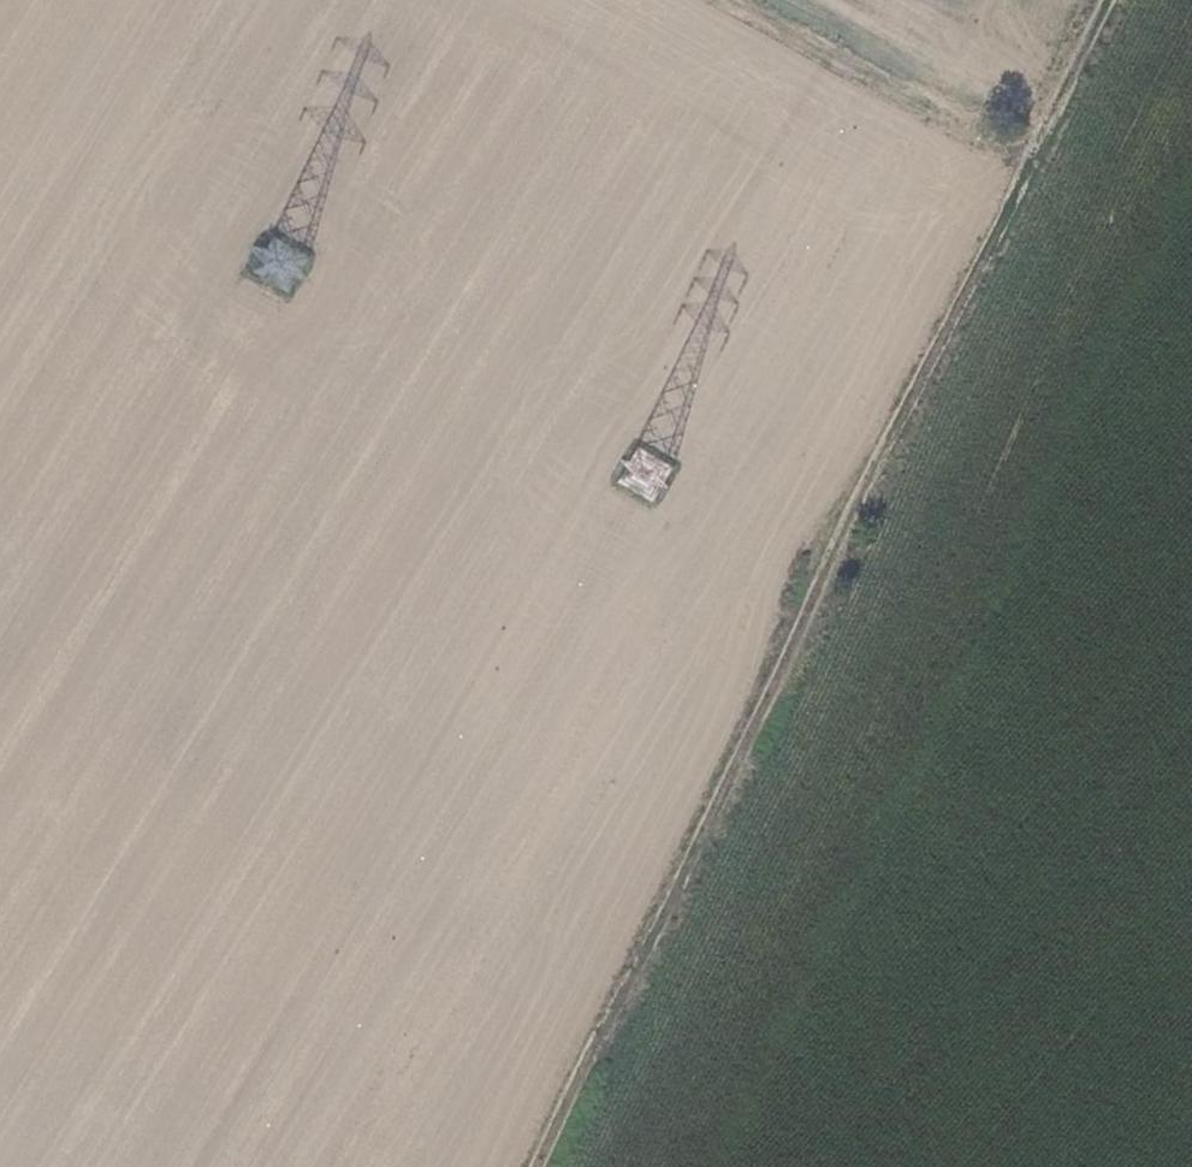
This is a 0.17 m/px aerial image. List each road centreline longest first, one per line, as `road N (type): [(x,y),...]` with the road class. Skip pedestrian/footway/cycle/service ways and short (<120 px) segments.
road 1 (track): [(1117,0),(1028,169),(577,1166)]
road 2 (track): [(718,0),(1028,169)]

